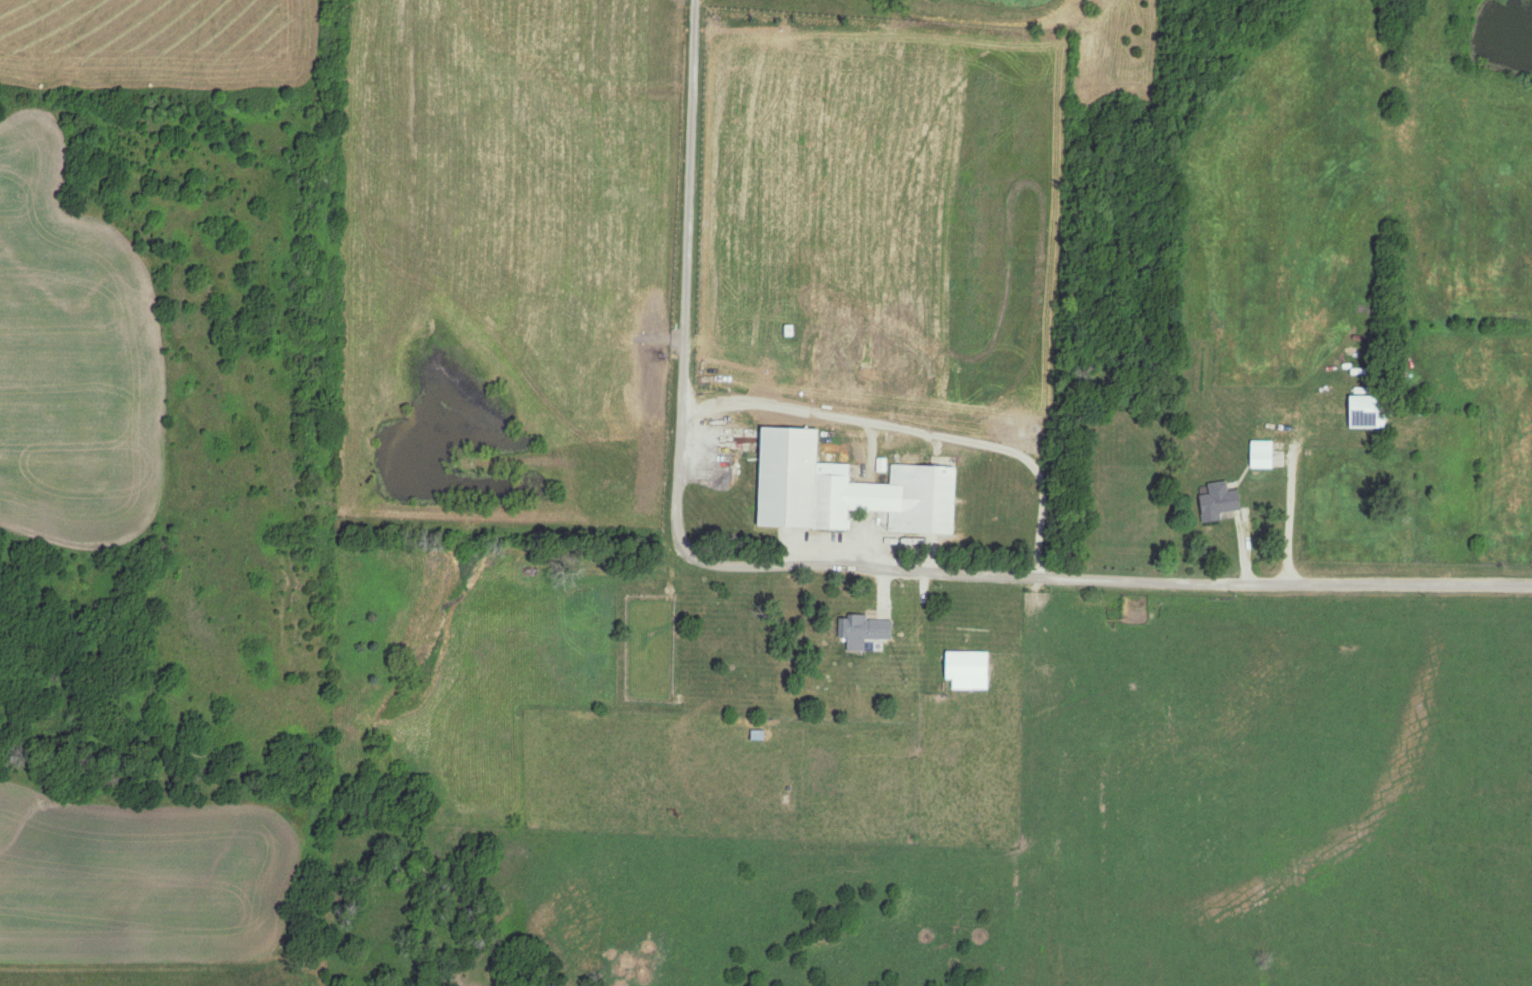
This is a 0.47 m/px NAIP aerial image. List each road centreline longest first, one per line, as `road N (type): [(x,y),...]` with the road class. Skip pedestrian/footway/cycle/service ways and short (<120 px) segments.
road 1 (residential): [(1531,587),(1116,584),(881,572)]

